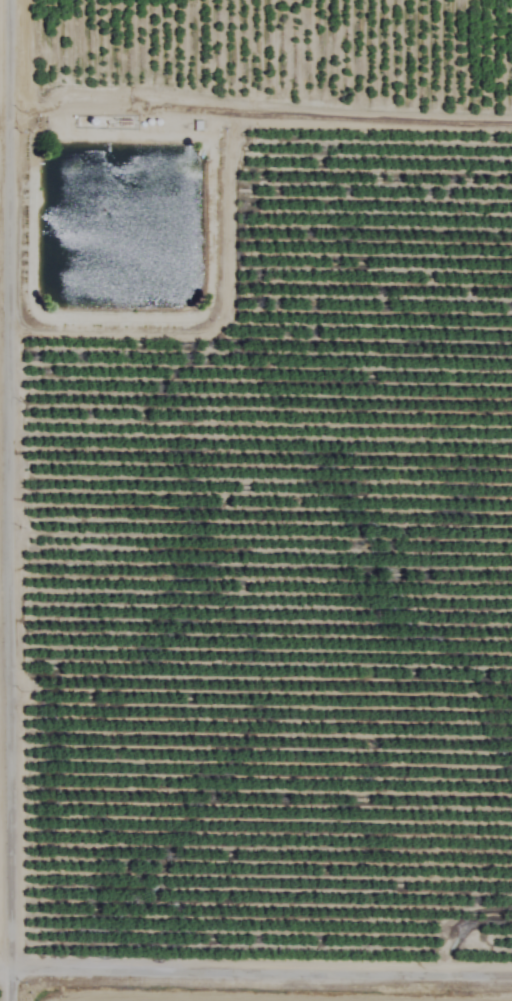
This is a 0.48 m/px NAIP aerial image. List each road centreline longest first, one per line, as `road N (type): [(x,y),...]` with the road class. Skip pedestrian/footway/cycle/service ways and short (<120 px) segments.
road 1 (residential): [(17,1000),(6,0)]
road 2 (residential): [(0,963),(511,970)]
road 3 (track): [(7,104),(511,117)]

